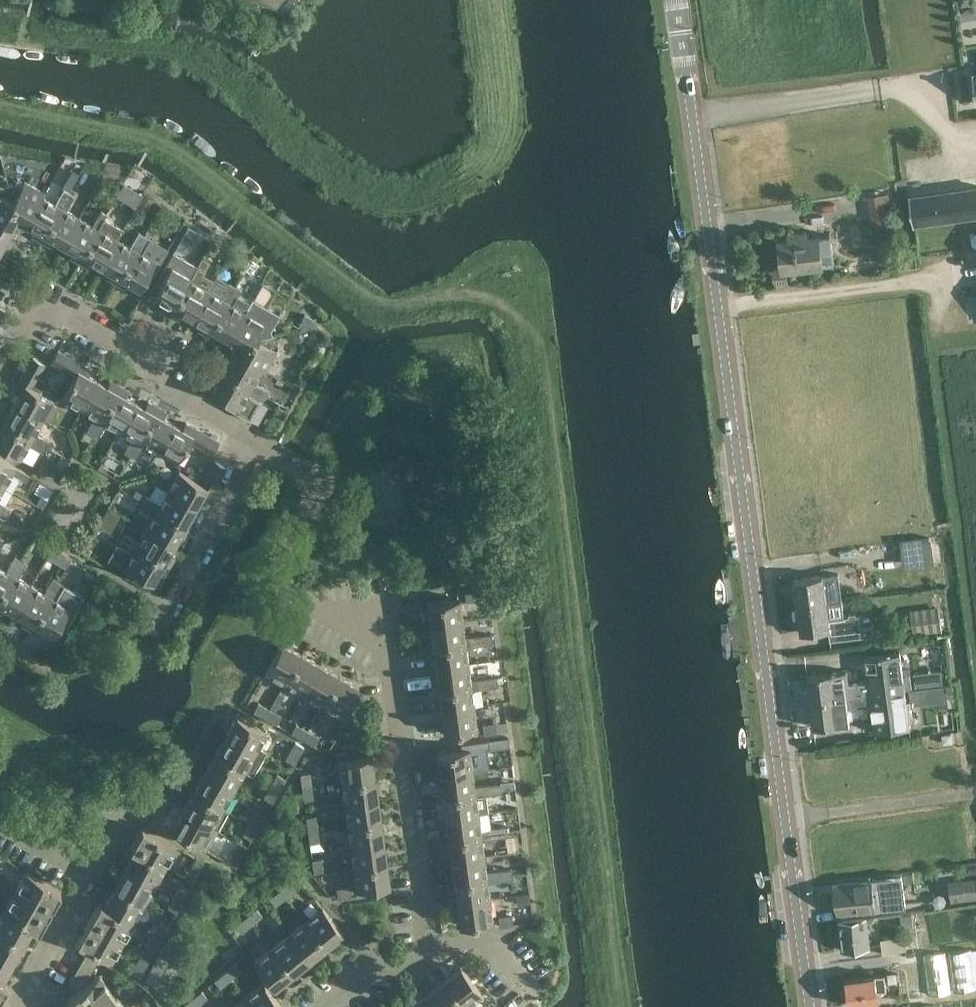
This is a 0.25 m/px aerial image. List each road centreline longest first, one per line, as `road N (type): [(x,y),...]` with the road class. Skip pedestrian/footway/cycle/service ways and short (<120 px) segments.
road 1 (tertiary): [(811,1006),(677,0)]
road 2 (residential): [(425,946),(389,639),(298,597),(281,564),(313,503),(299,471),(256,446)]
road 3 (residential): [(0,341),(8,328),(74,318),(161,365),(166,392),(256,446)]
road 4 (track): [(717,303),(928,279),(934,326)]
road 5 (residential): [(153,617),(256,446)]
road 6 (residential): [(23,1006),(25,988),(91,871)]
road 7 (residential): [(533,996),(485,940),(425,946)]
road 8 (residential): [(328,1006),(381,967),(427,964),(425,946)]

